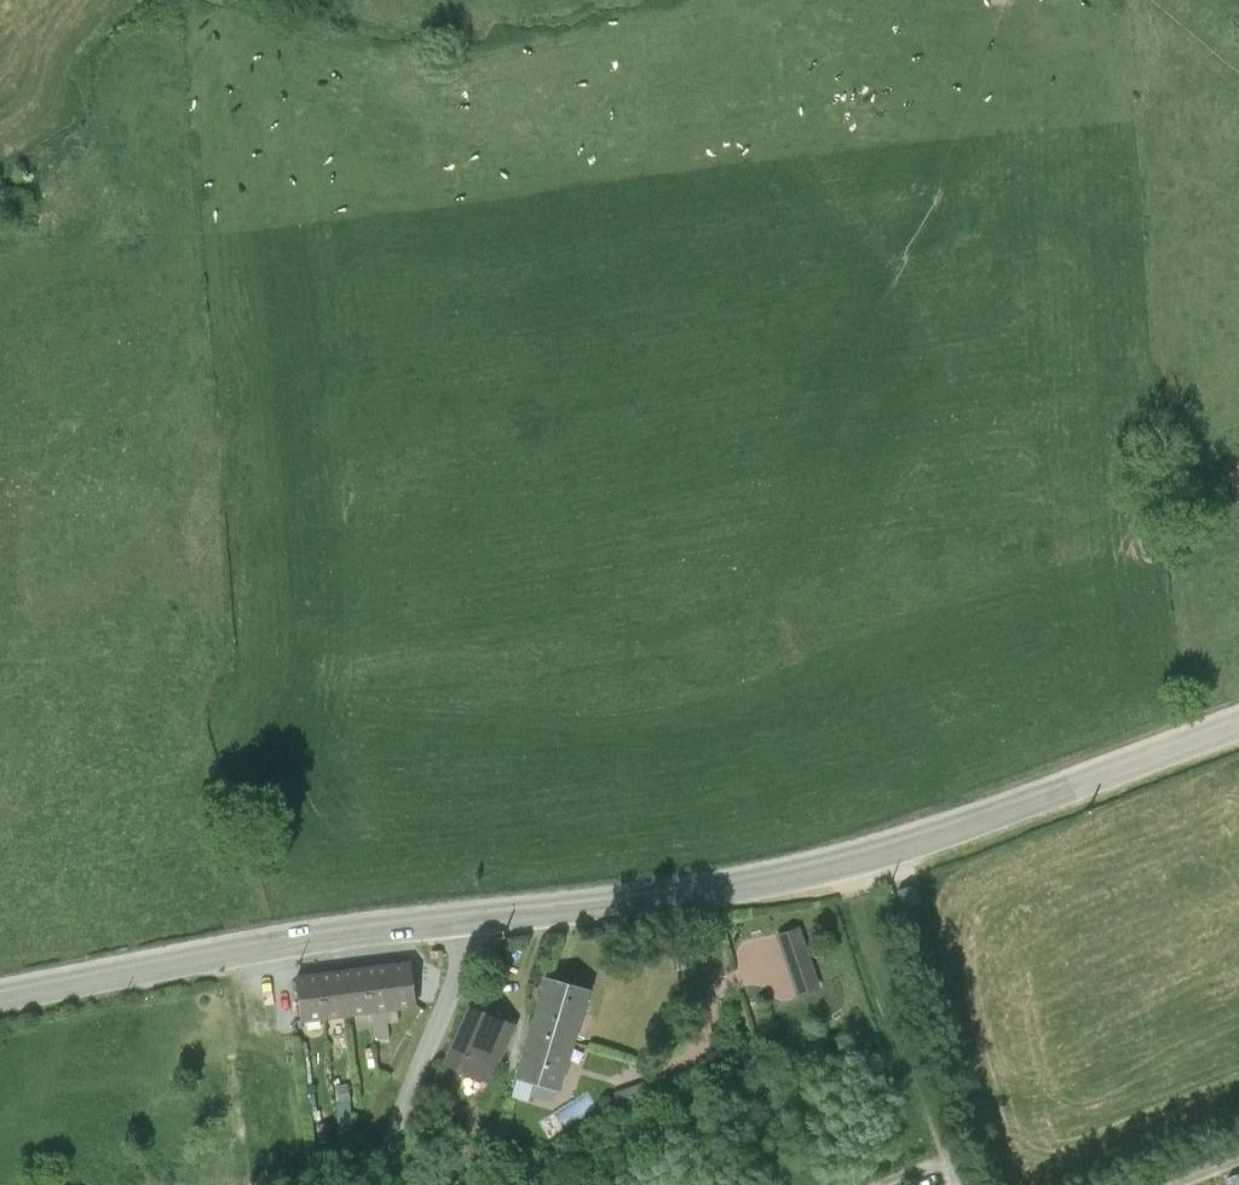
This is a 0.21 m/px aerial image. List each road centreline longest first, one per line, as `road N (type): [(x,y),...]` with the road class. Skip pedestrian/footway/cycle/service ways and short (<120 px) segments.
road 1 (tertiary): [(0,999),(291,942),(718,891),(857,862),(972,829),(1238,726)]

